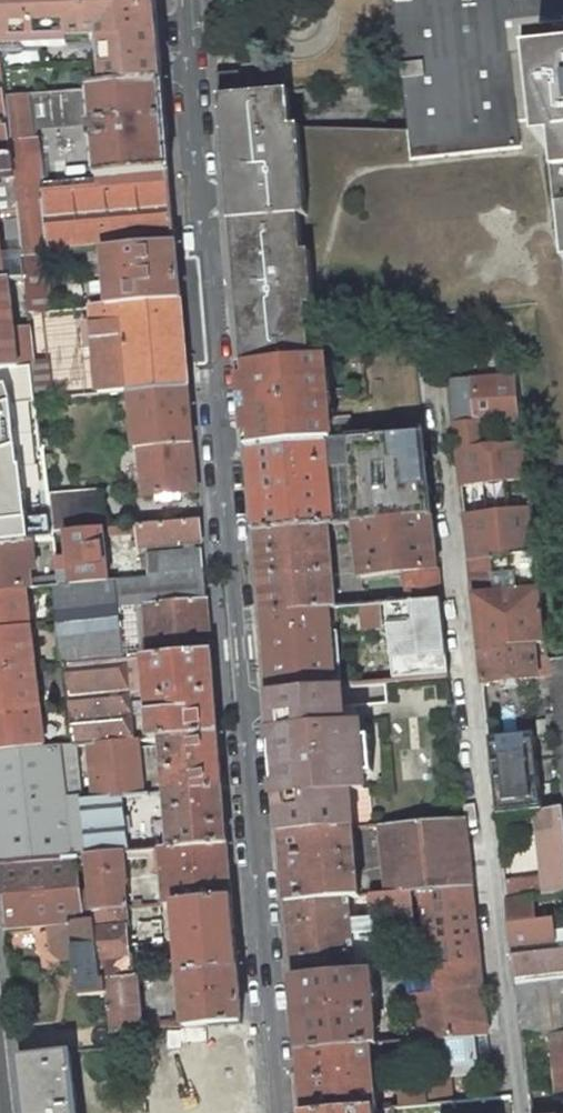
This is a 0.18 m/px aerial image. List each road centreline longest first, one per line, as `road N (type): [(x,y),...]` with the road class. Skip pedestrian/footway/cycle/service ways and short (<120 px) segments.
road 1 (residential): [(279,1112),(184,0)]
road 2 (residential): [(523,1112),(437,351)]

